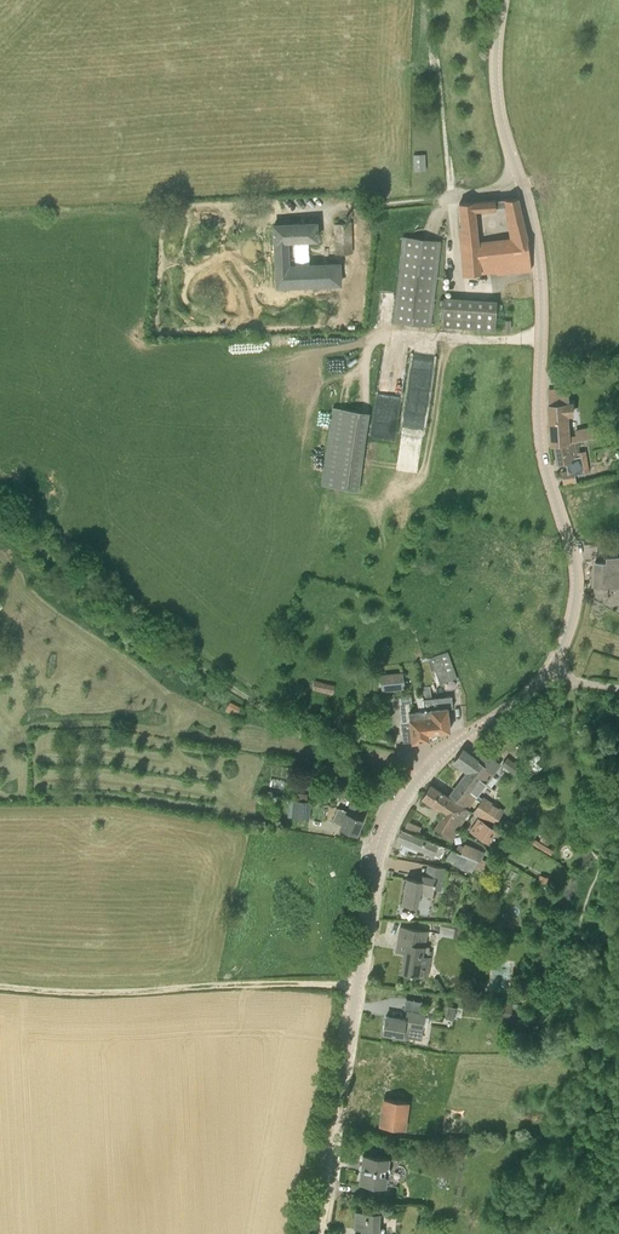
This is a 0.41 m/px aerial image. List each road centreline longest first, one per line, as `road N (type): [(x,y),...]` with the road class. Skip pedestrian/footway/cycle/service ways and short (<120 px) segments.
road 1 (tertiary): [(312,1233),(387,831),(433,760),(543,677),(574,609),(575,563),(541,443),(539,269),(521,181)]
road 2 (track): [(433,760),(269,714),(154,640),(0,517)]
road 3 (track): [(357,985),(0,987)]
road 4 (tertiary): [(521,181),(496,81),(502,0)]

